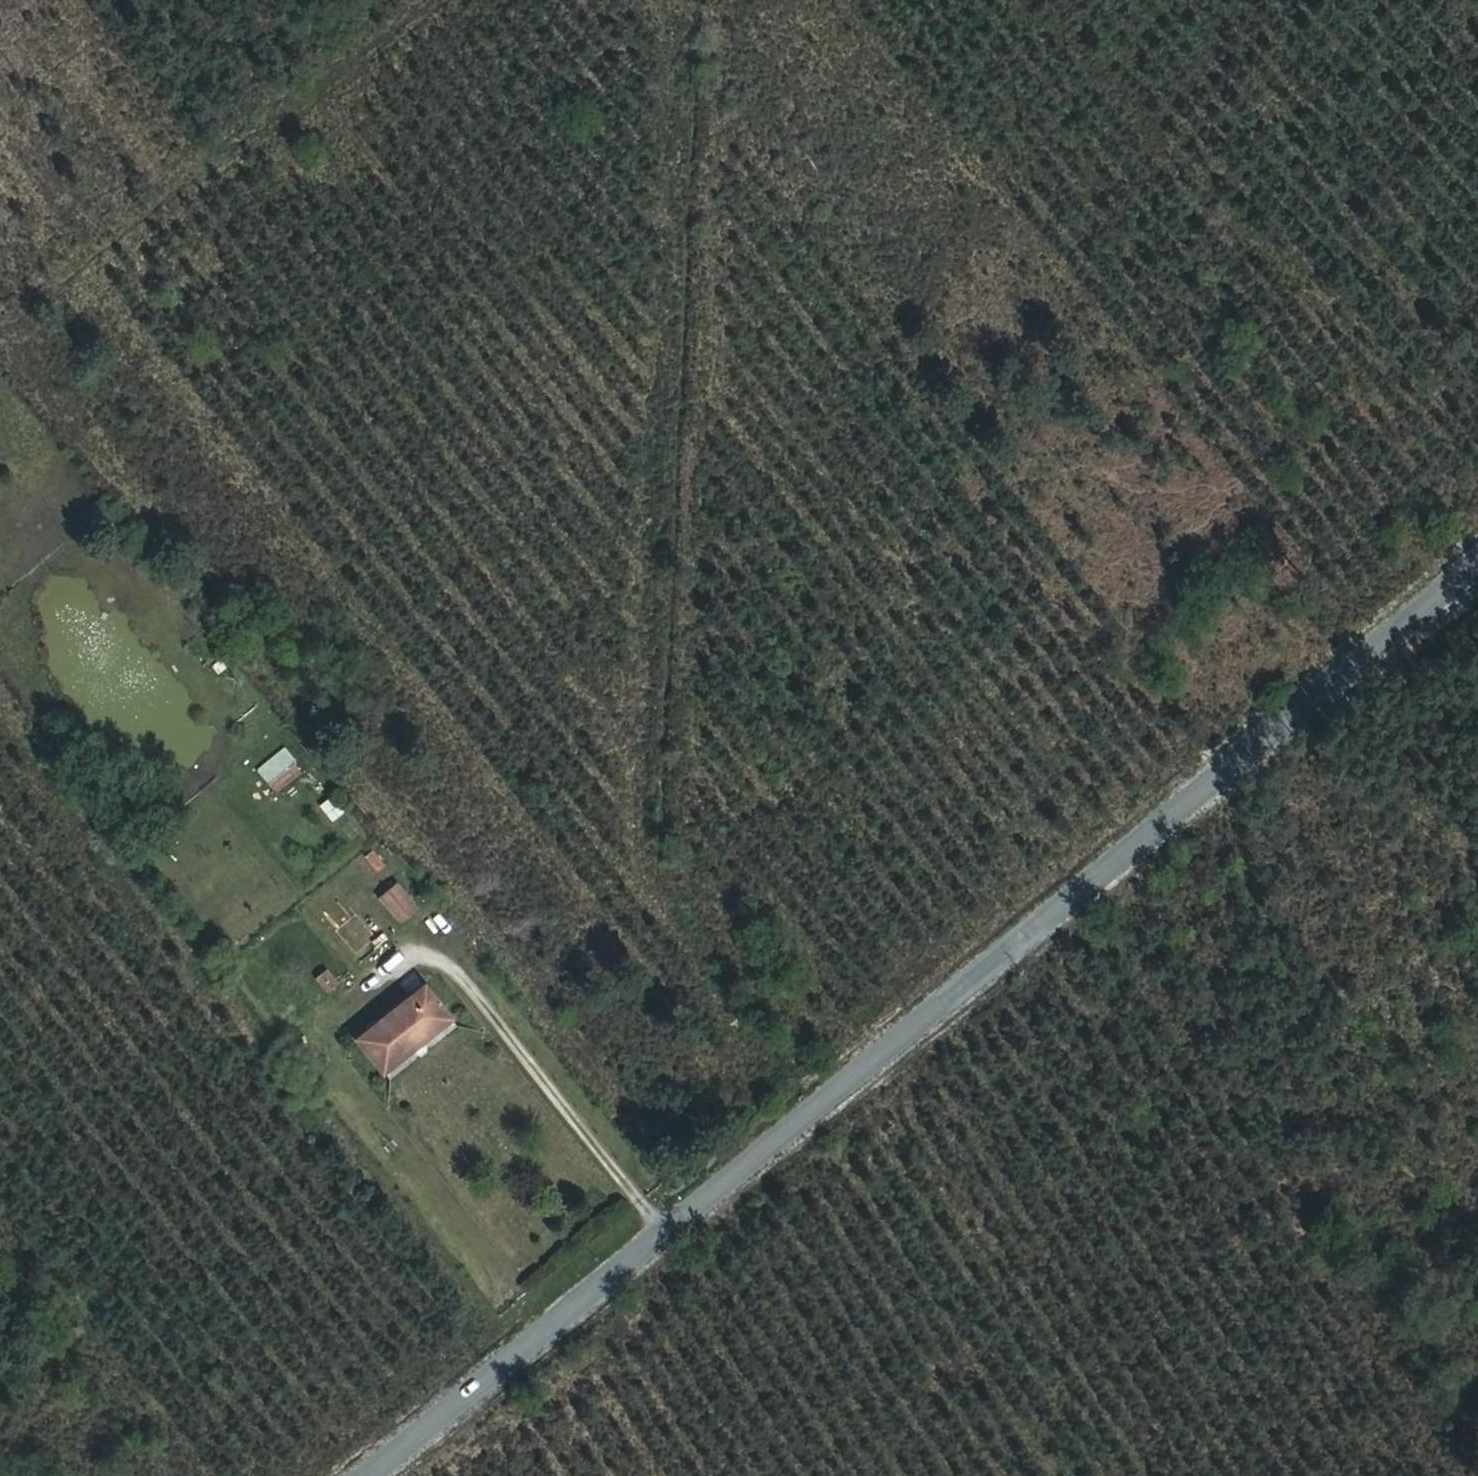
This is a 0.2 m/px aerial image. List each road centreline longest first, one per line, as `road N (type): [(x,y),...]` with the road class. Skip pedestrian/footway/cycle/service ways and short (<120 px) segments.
road 1 (residential): [(368,1475),(1477,566)]

